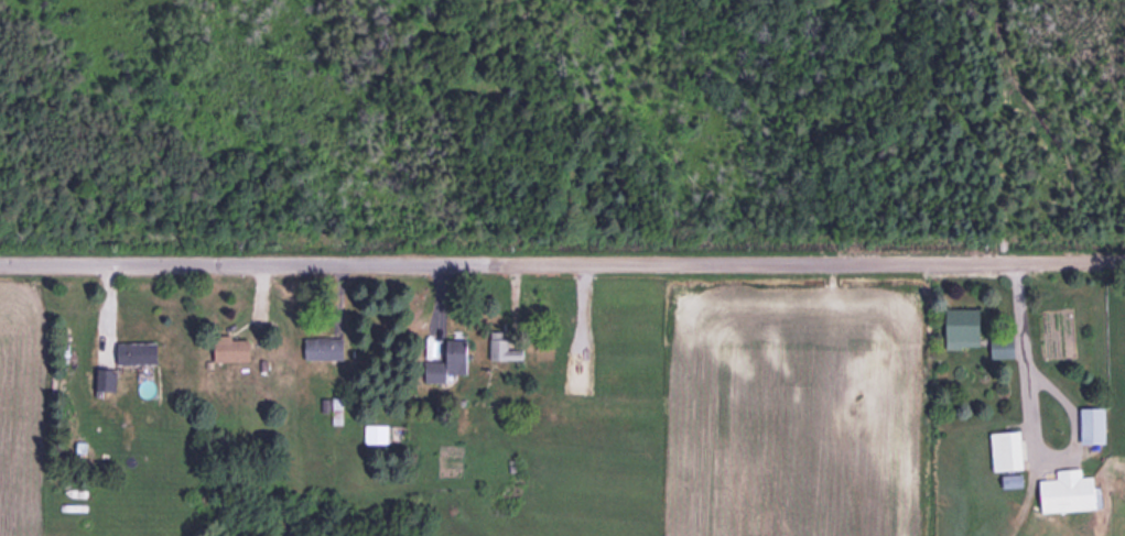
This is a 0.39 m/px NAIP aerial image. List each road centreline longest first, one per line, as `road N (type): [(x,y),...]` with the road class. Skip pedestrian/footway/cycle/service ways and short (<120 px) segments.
road 1 (residential): [(1124,260),(457,261)]
road 2 (residential): [(0,263),(457,261)]

